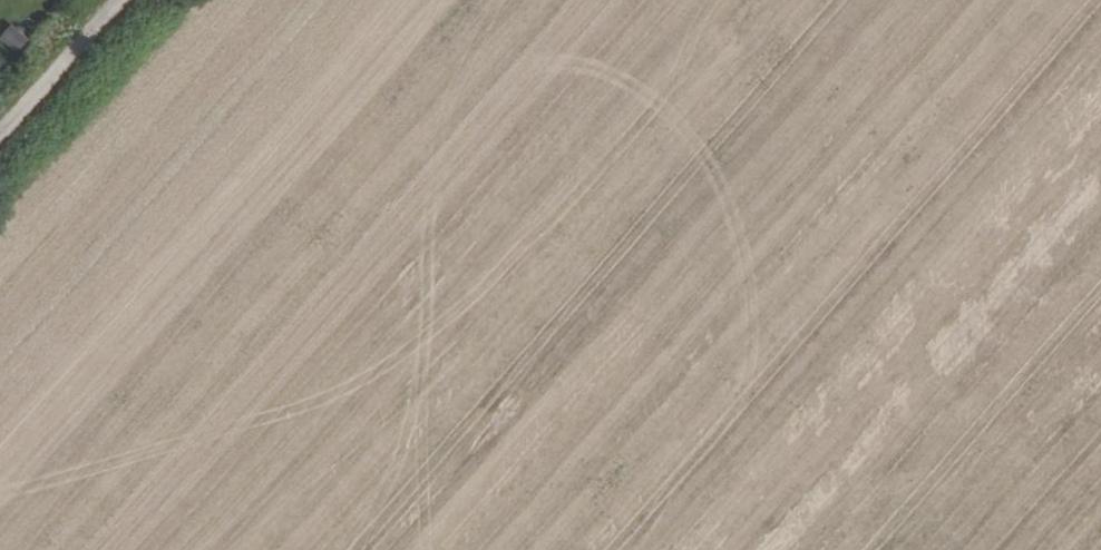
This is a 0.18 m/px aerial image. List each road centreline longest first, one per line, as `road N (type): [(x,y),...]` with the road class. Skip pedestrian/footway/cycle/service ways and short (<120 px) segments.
road 1 (residential): [(0,132),(118,0)]

